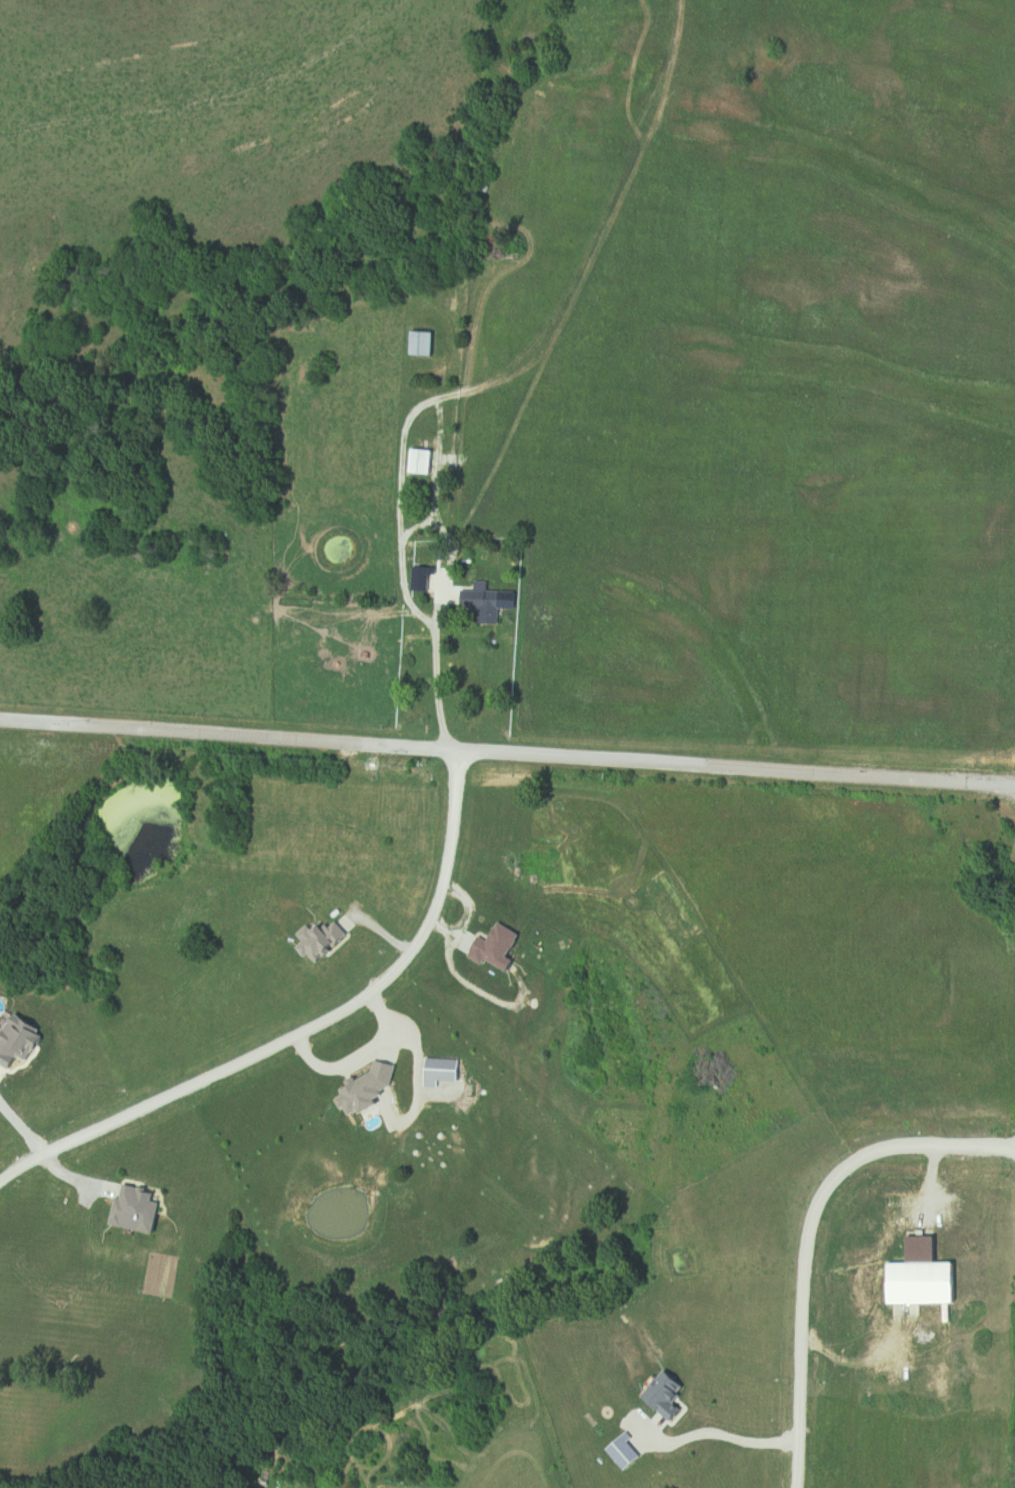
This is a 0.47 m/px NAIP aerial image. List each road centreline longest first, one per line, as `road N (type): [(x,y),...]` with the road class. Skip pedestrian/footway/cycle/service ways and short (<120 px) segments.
road 1 (residential): [(0,719),(963,782)]

